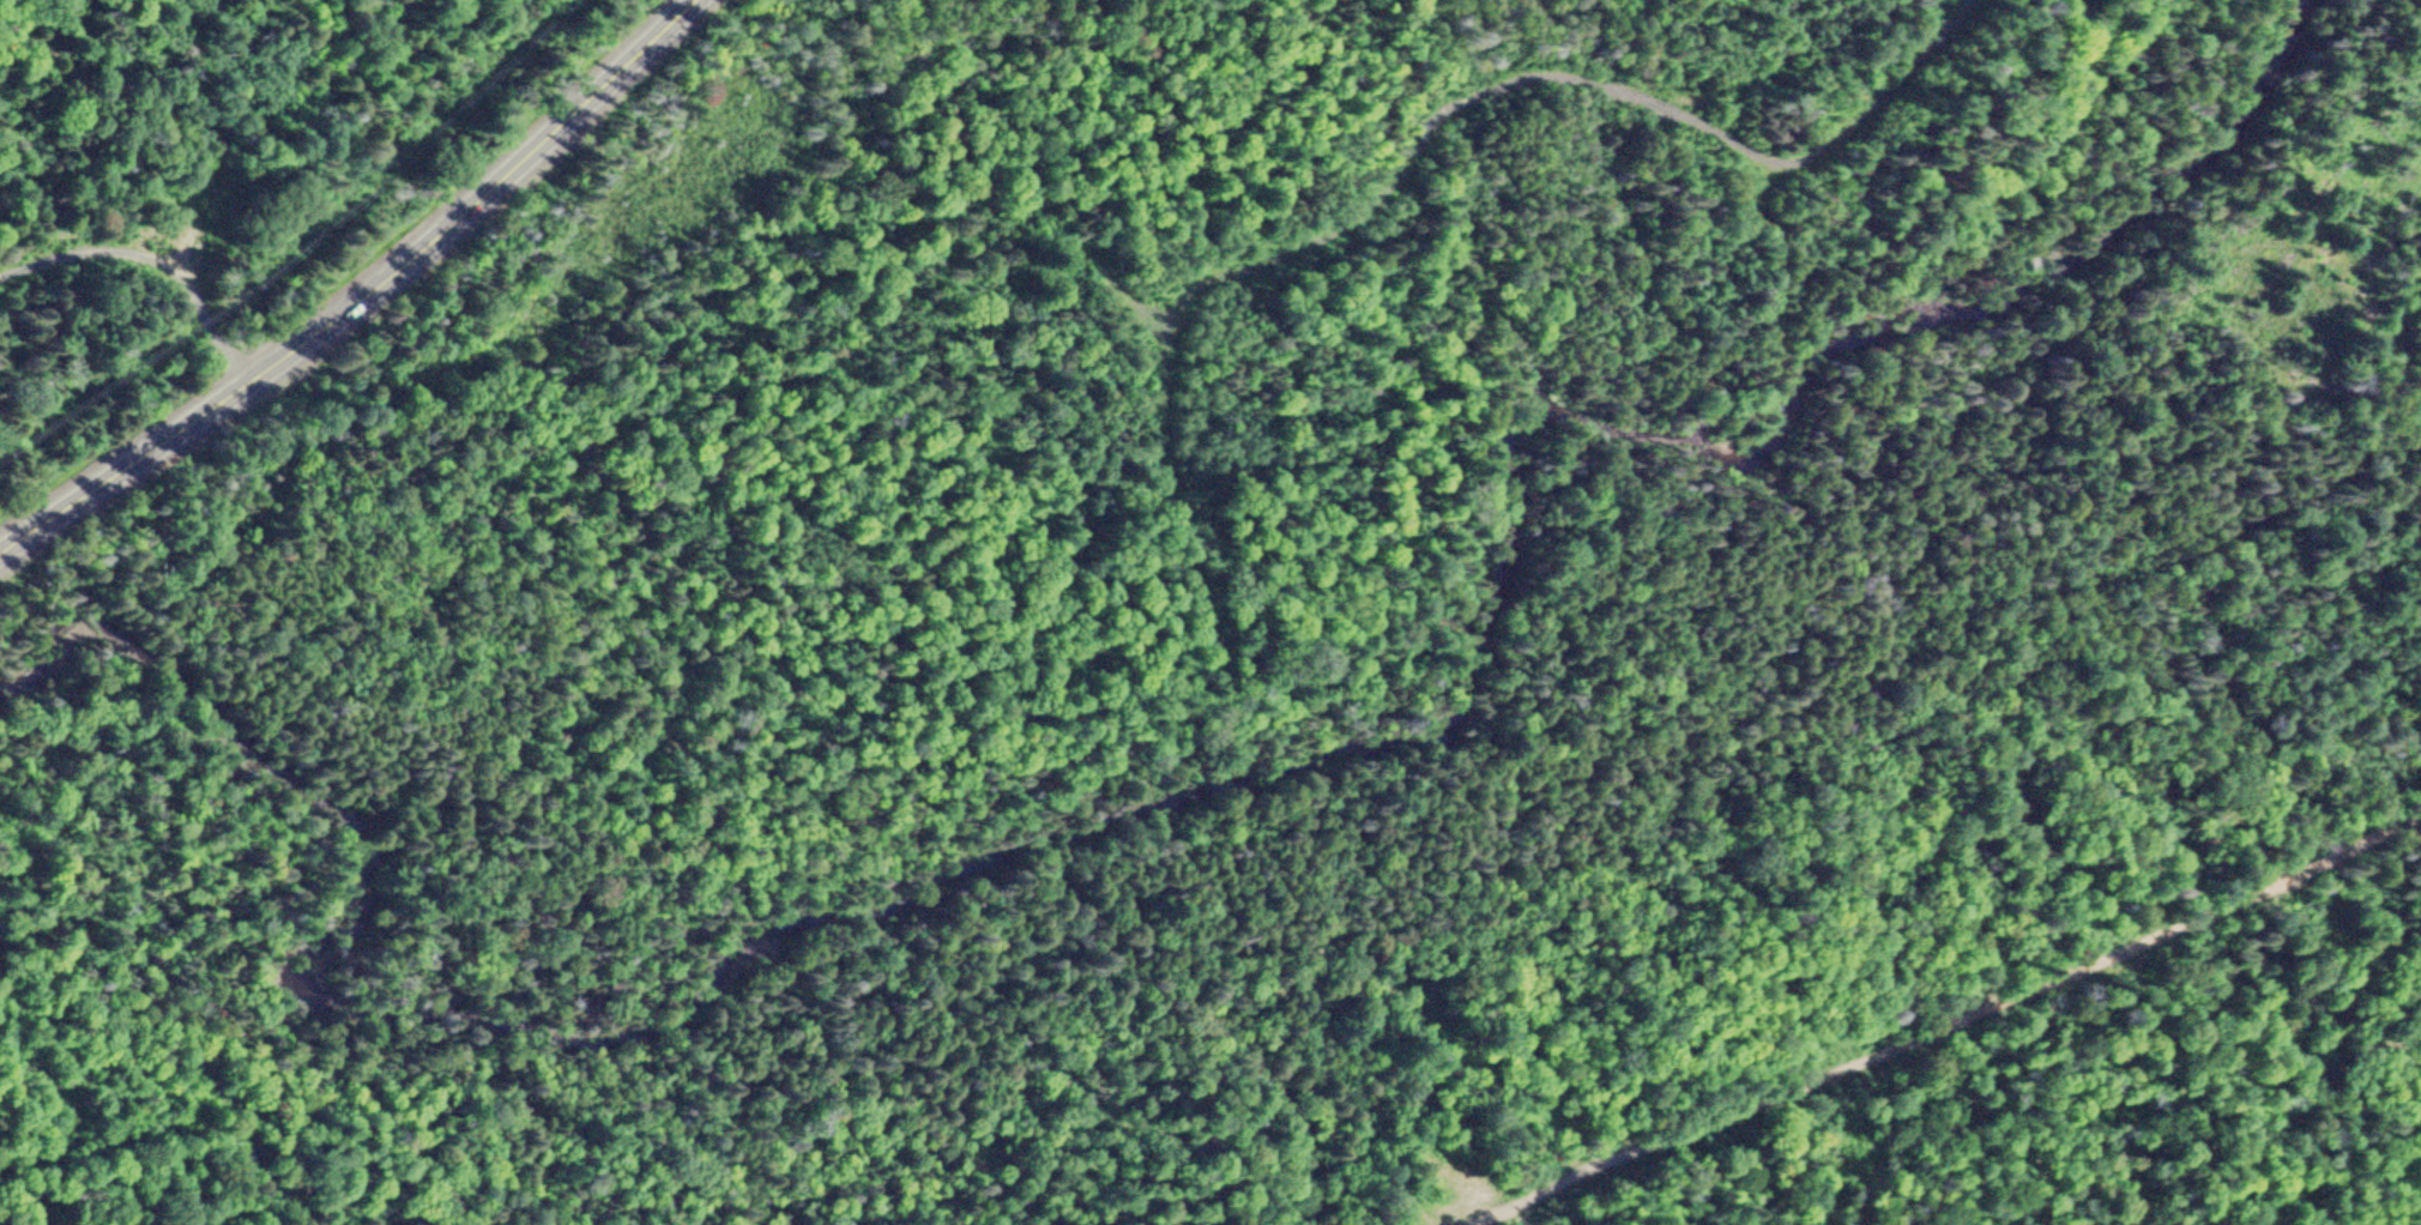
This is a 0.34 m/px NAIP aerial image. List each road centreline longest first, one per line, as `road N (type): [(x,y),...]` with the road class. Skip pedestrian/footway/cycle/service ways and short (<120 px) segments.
road 1 (track): [(2420,799),(2266,893),(1494,1224)]
road 2 (primary): [(0,551),(398,268),(684,0)]
road 3 (track): [(241,386),(191,297),(162,268),(120,253),(55,257),(0,274)]

